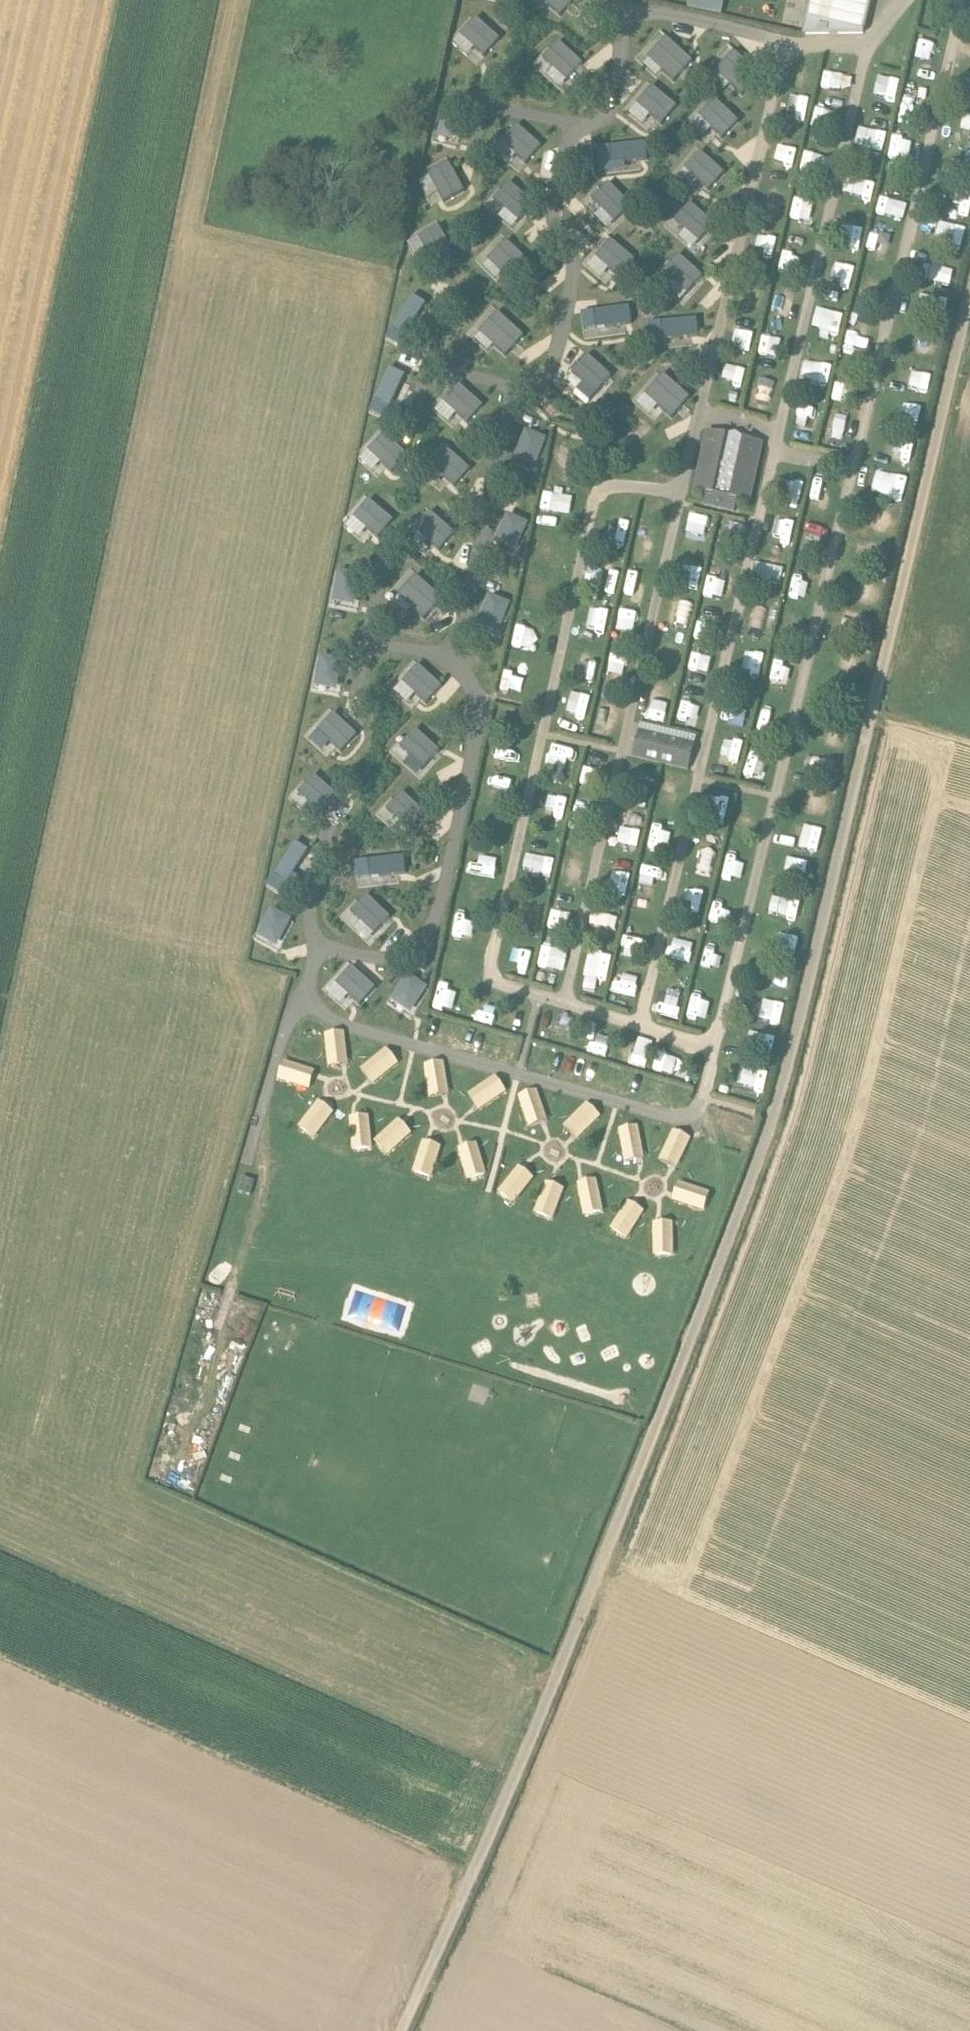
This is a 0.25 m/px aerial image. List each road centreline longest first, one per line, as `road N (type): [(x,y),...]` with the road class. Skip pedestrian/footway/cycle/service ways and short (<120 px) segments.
road 1 (unclassified): [(402,2030),(548,1697),(767,1133),(969,292)]

